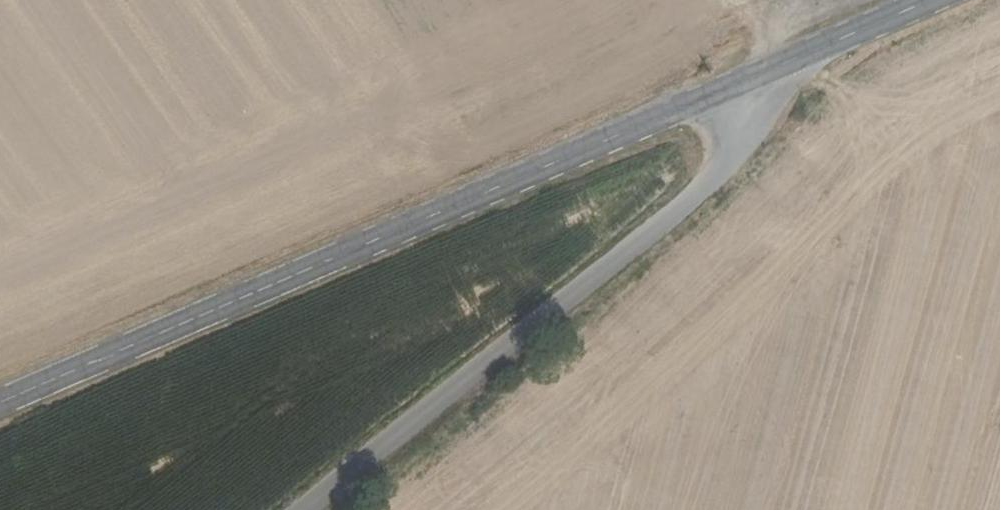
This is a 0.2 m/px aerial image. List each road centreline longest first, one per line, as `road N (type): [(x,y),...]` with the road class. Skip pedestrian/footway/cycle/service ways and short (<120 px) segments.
road 1 (tertiary): [(0,403),(736,86)]
road 2 (unclassified): [(311,509),(723,177),(748,129),(736,86)]
road 3 (tertiary): [(736,86),(932,0)]

